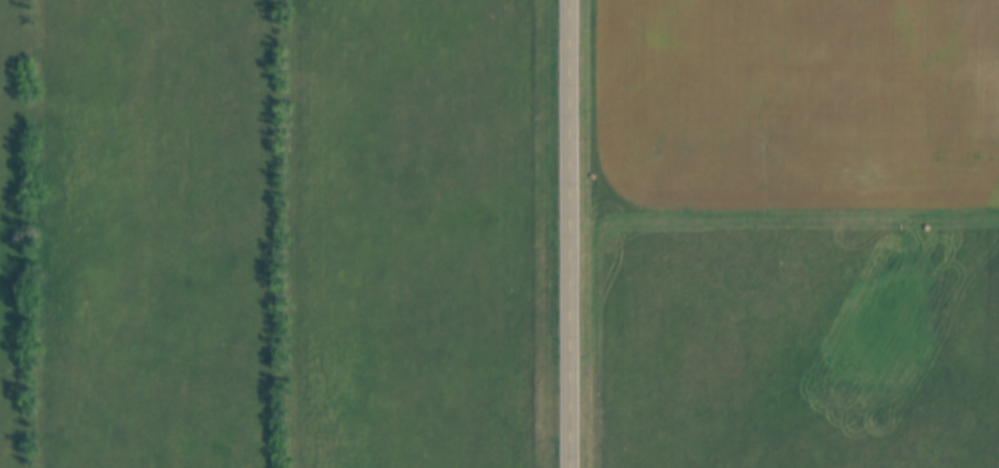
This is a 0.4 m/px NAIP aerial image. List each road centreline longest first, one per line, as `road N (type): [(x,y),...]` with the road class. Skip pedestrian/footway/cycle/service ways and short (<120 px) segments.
road 1 (tertiary): [(570,467),(569,0)]

